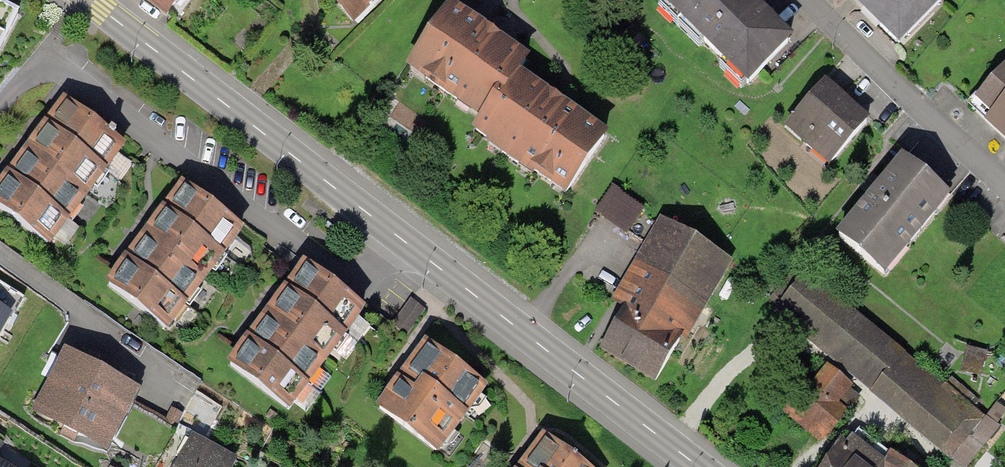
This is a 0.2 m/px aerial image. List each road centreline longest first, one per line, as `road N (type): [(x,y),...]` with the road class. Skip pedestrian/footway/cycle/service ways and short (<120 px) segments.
road 1 (residential): [(0,110),(32,82),(56,73),(75,79),(352,289),(394,237)]
road 2 (primary): [(92,0),(394,237)]
road 3 (primary): [(394,237),(692,466)]
road 4 (residential): [(1004,188),(806,0)]

